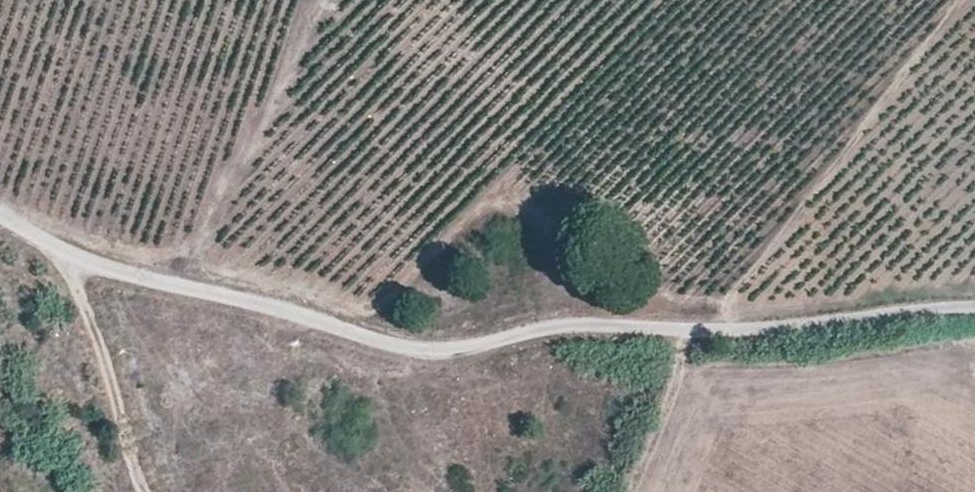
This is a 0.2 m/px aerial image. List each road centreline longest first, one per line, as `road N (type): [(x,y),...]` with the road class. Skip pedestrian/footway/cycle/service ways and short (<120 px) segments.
road 1 (track): [(0,213),(121,273),(243,298),(370,339),(452,352),(543,326),(815,327),(974,305)]

